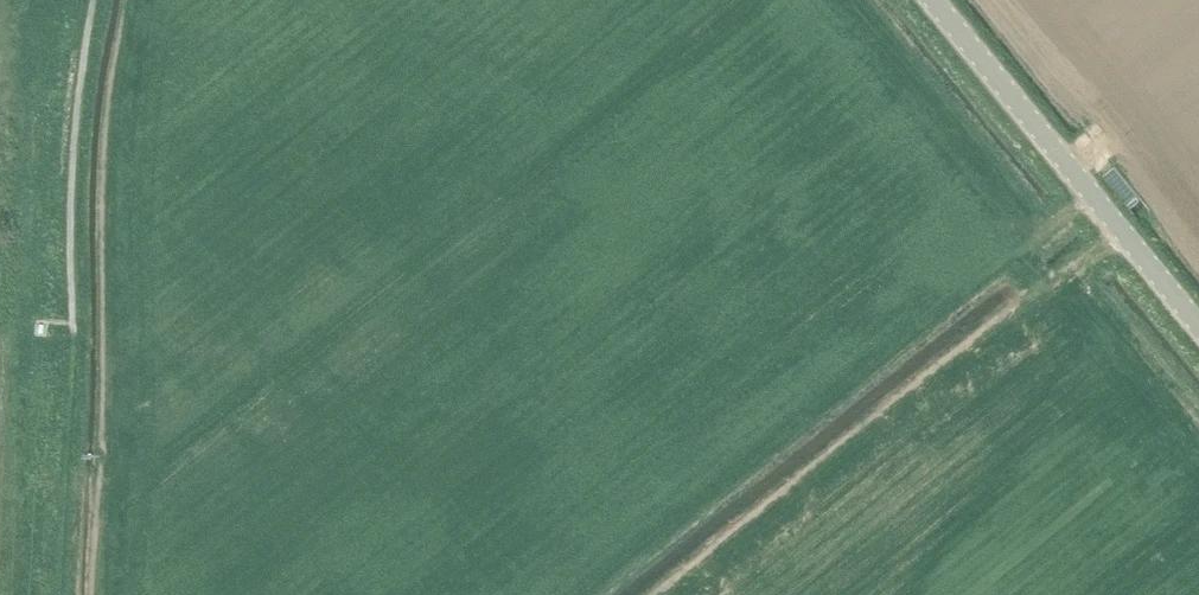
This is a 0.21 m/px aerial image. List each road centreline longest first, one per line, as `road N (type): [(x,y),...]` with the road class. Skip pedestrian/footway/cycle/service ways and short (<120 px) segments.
road 1 (unclassified): [(1198,324),(935,0)]

